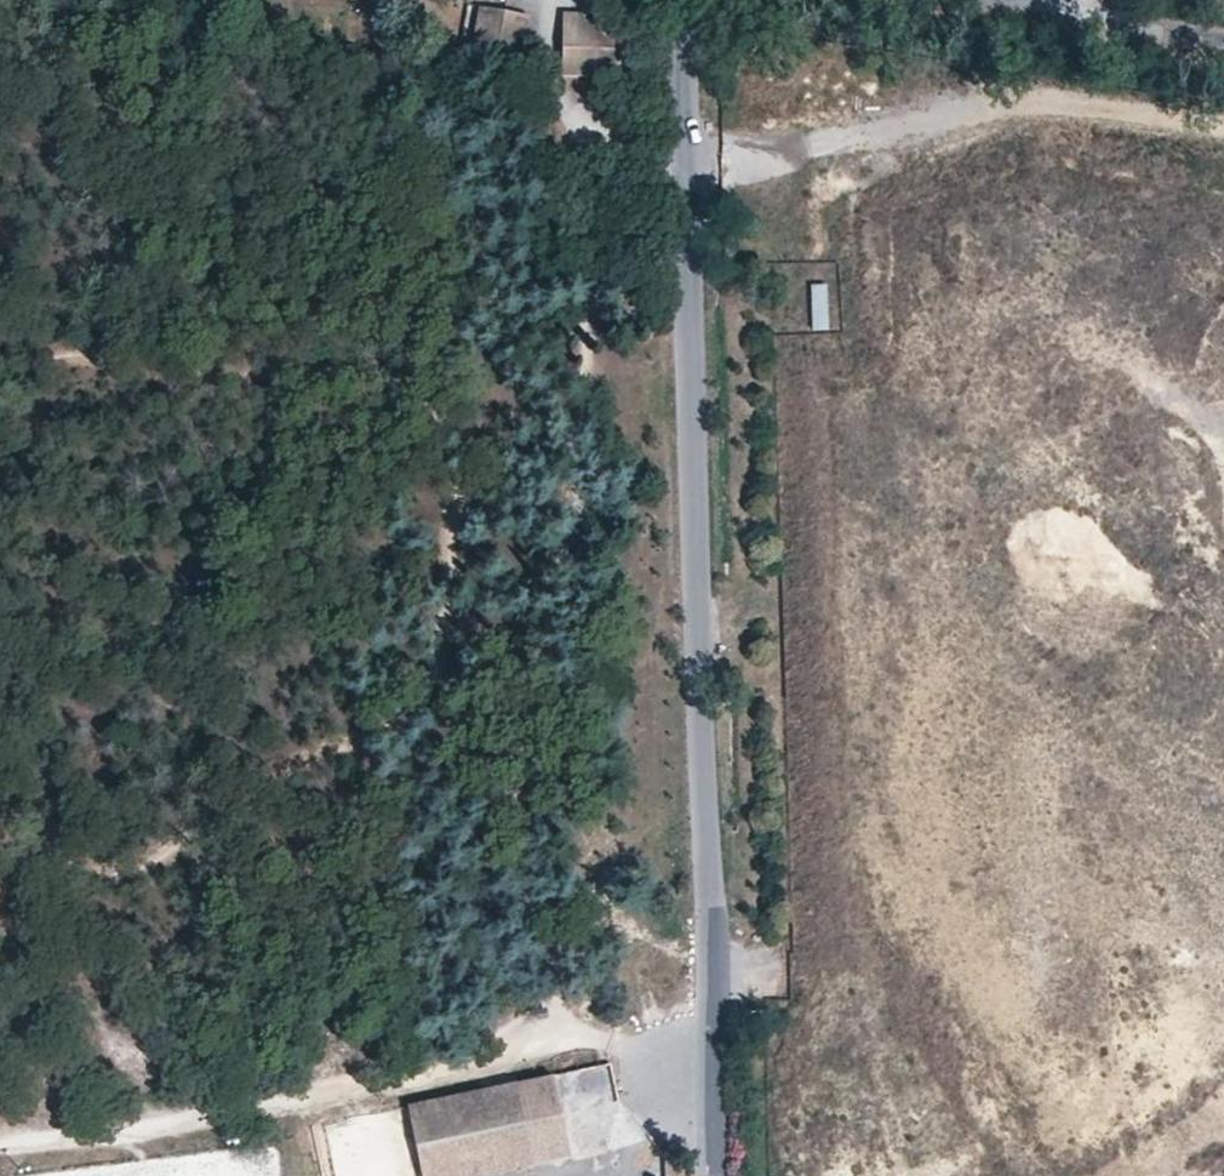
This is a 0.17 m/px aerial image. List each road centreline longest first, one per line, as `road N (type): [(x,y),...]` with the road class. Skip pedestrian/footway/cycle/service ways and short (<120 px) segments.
road 1 (unclassified): [(685,0),(714,1175)]
road 2 (track): [(0,1149),(456,1048),(559,1014),(712,1089)]
road 3 (unclassified): [(1223,41),(1003,1)]

